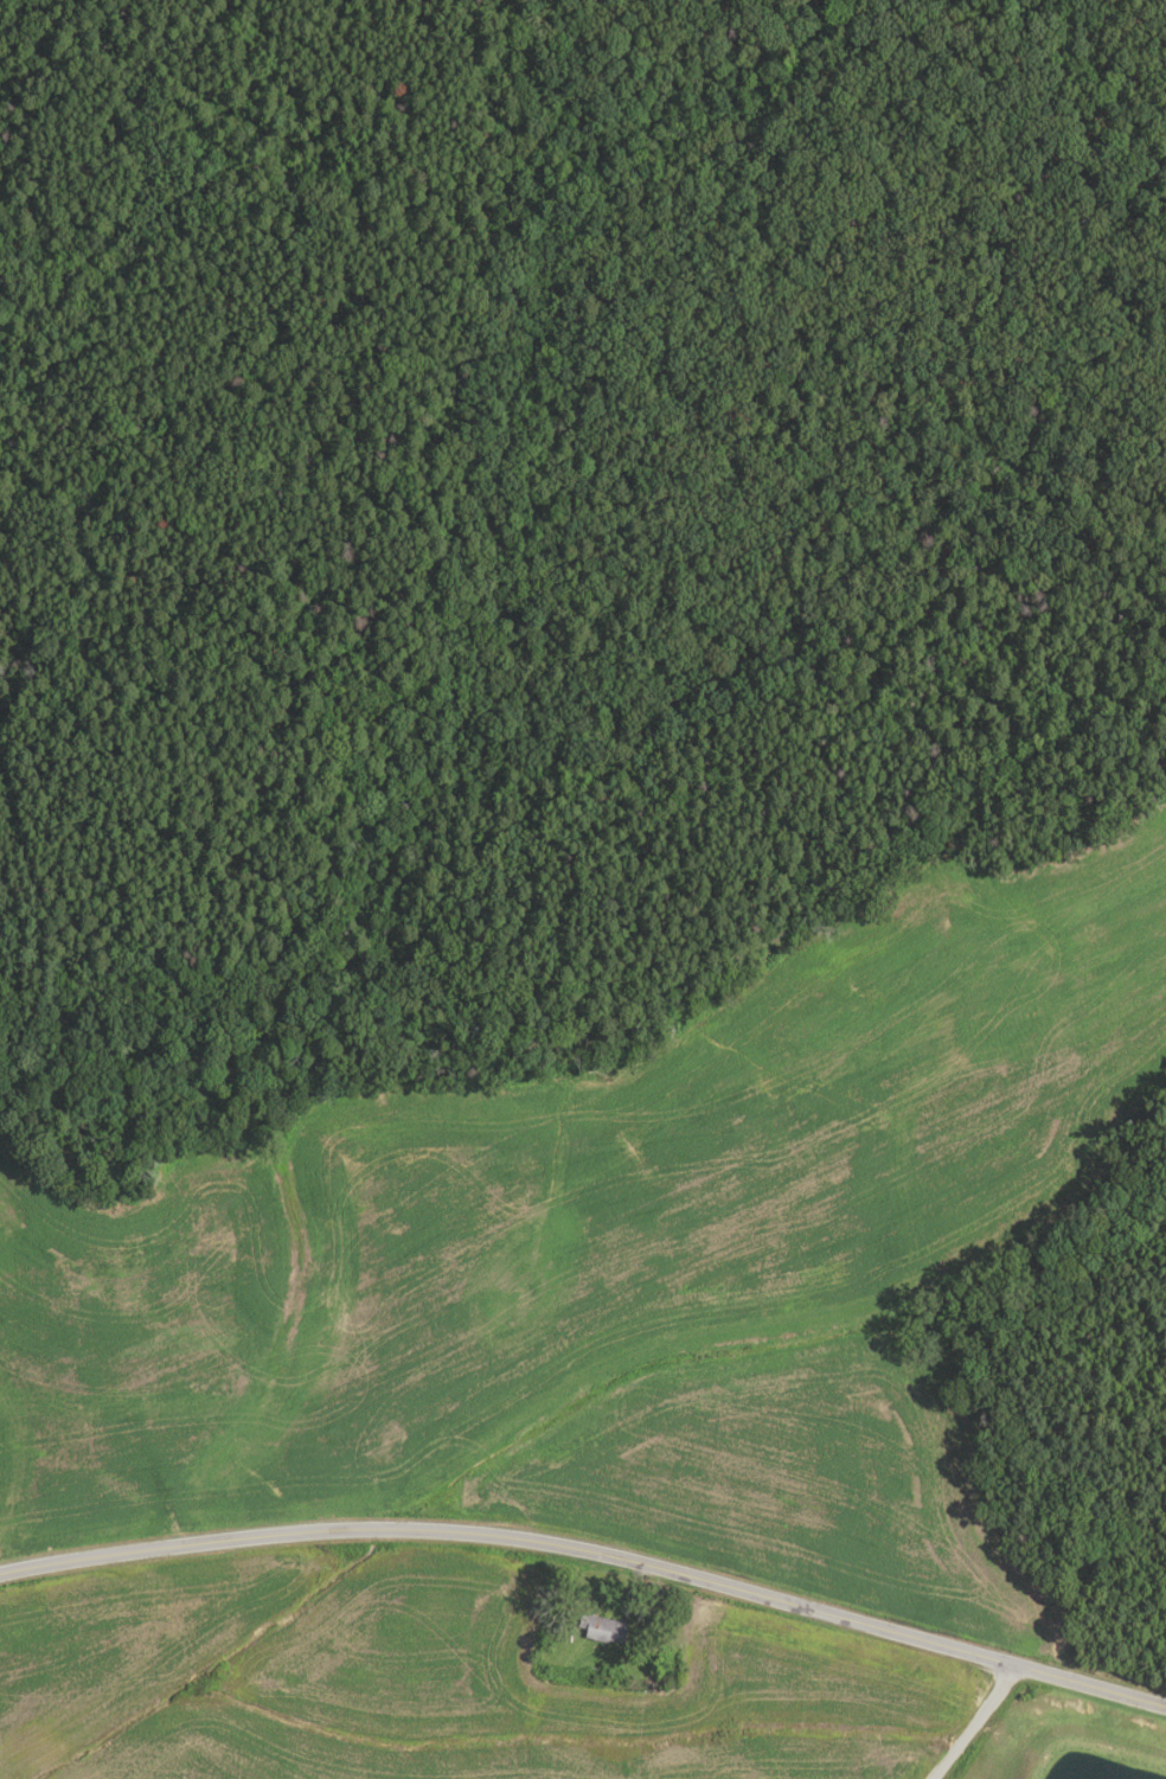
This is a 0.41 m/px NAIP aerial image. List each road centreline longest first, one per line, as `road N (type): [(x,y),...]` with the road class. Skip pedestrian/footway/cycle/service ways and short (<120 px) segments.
road 1 (tertiary): [(0,1575),(327,1531),(489,1535),(655,1567),(1165,1706)]
road 2 (residential): [(1016,1668),(931,1778)]

